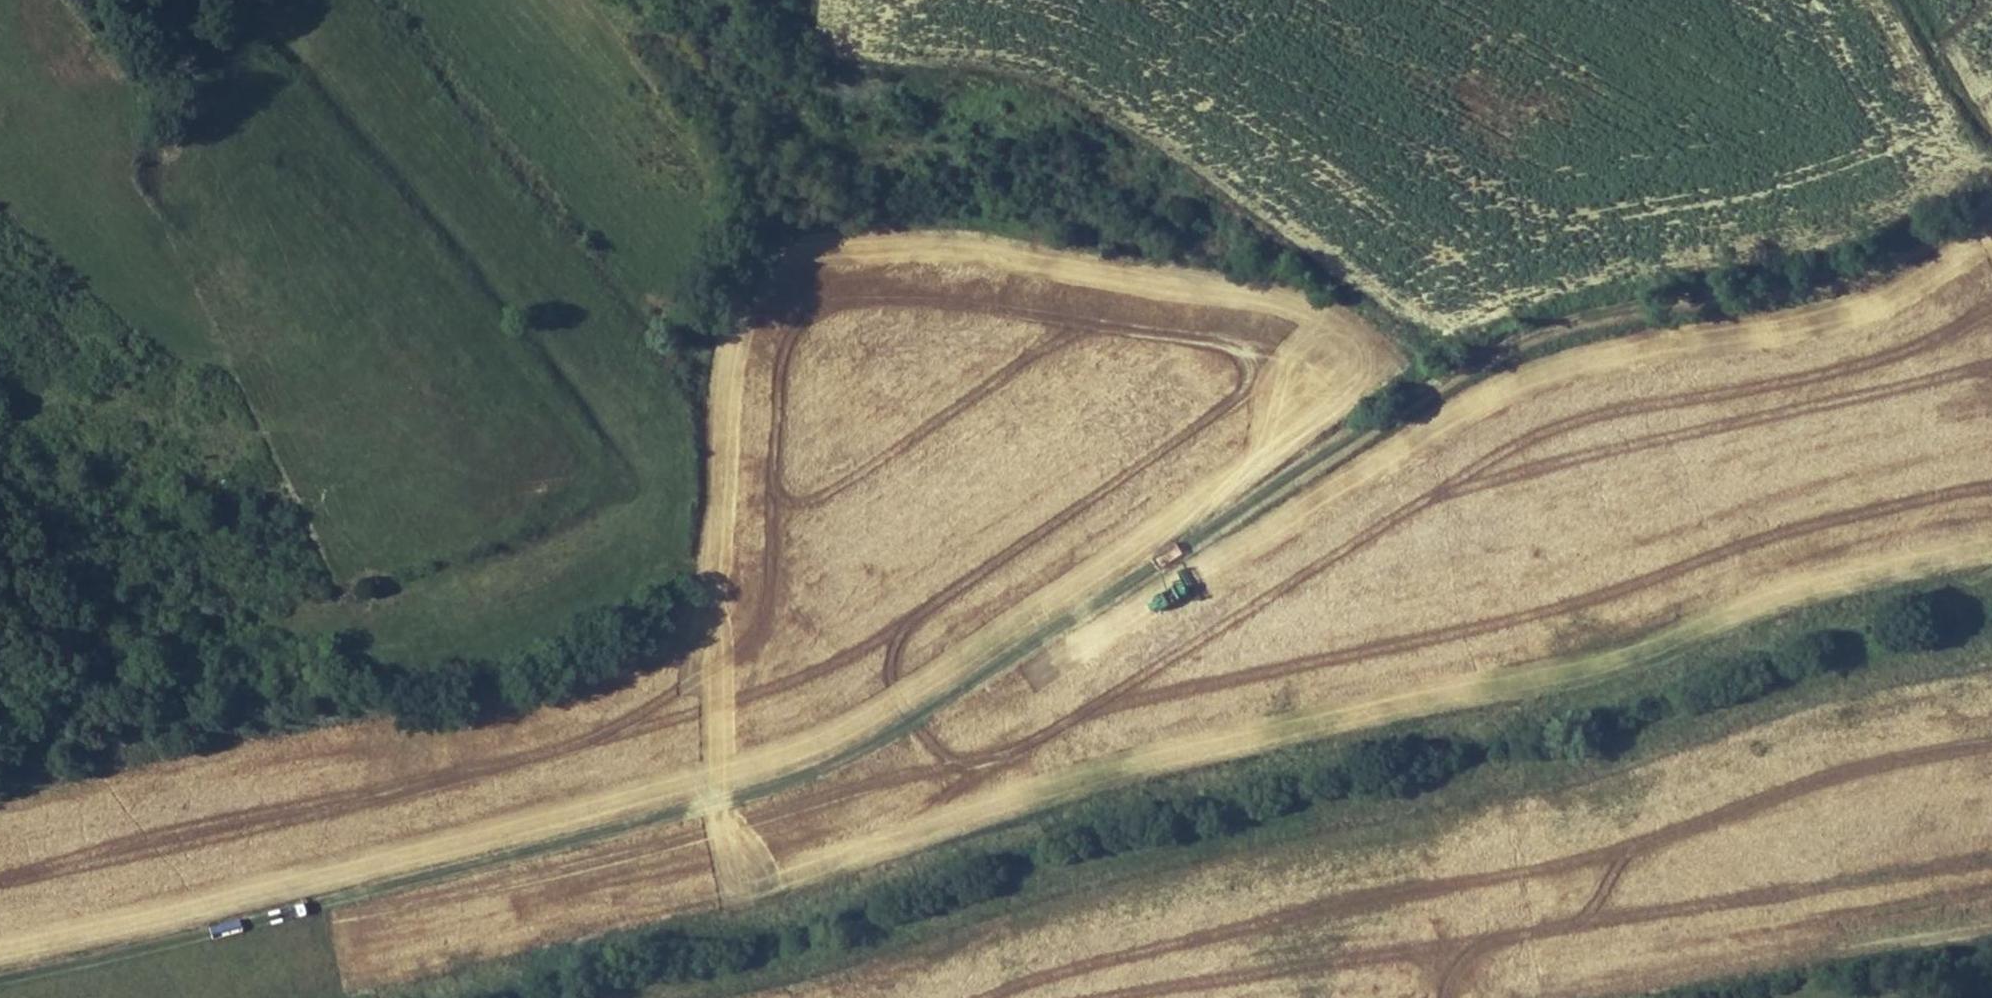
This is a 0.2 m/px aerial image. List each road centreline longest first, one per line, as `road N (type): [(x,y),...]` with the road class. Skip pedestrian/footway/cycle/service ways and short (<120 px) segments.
road 1 (track): [(0,979),(669,816),(843,759),(1409,399)]
road 2 (track): [(1991,160),(1888,0)]

